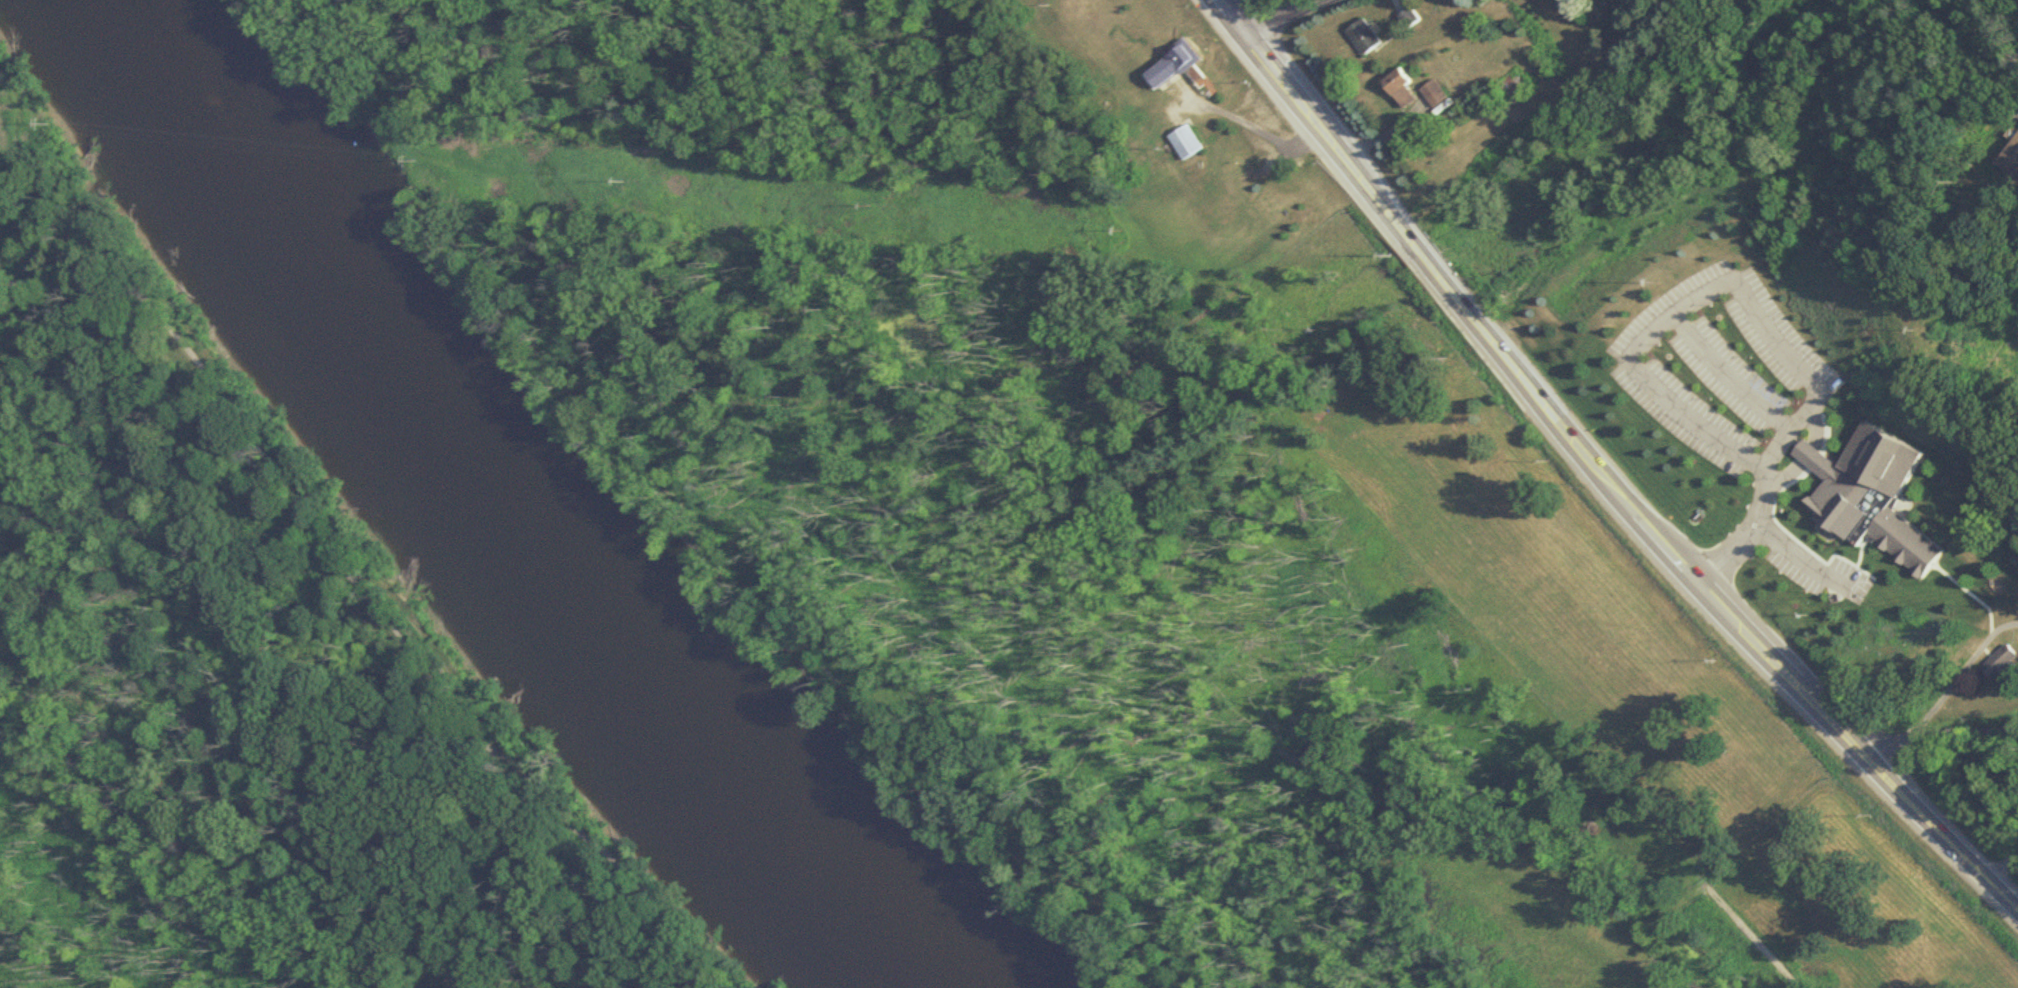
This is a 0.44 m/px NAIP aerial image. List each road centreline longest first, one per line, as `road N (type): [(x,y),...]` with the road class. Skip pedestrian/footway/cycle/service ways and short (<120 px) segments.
road 1 (primary): [(1221,0),(1601,472),(1985,877)]

